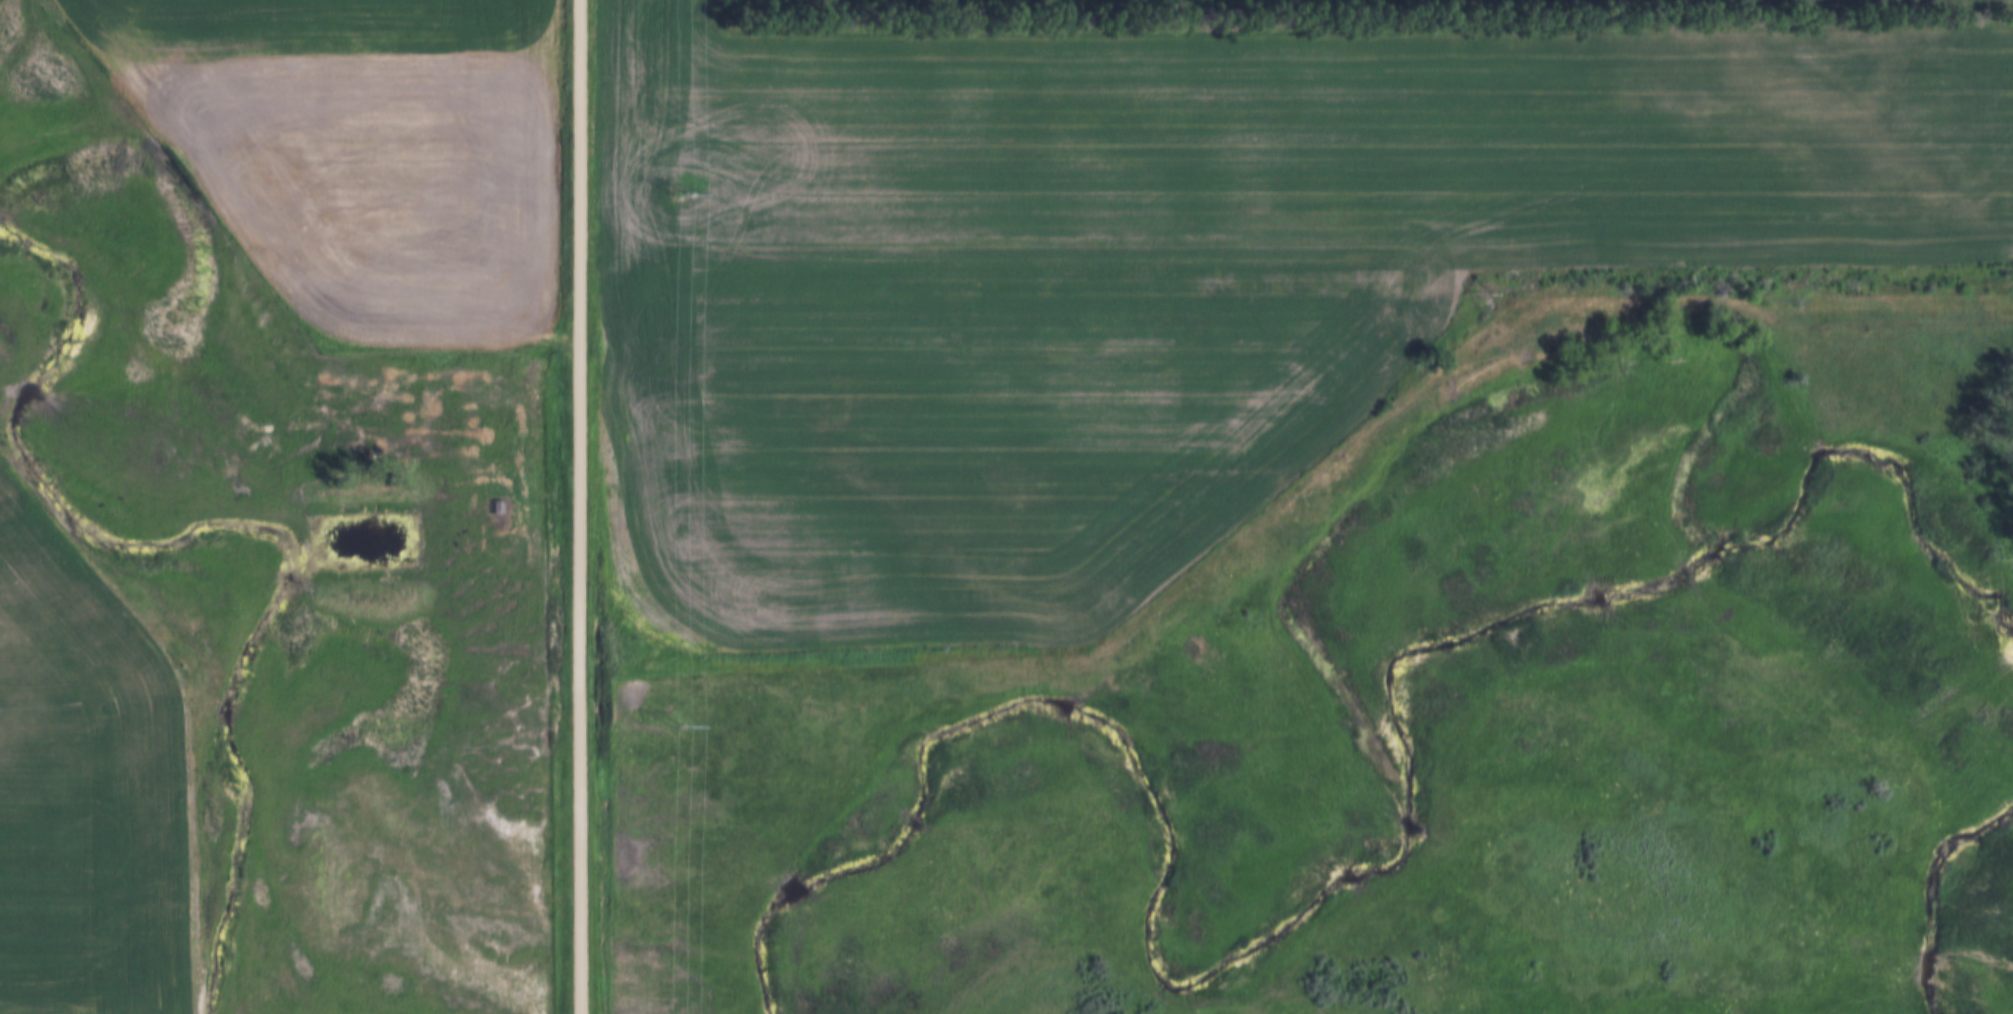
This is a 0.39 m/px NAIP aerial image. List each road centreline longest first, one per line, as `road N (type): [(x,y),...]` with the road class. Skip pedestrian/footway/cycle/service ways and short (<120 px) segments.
road 1 (residential): [(581,1013),(581,0)]

